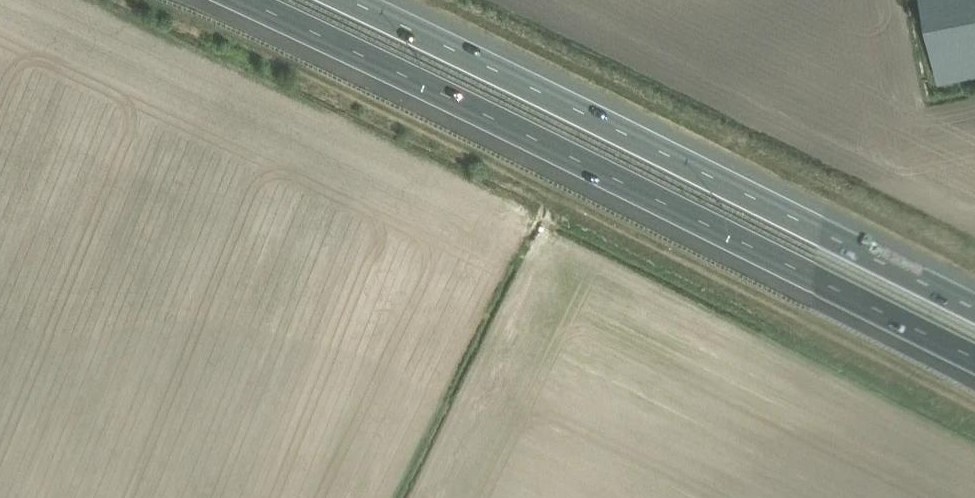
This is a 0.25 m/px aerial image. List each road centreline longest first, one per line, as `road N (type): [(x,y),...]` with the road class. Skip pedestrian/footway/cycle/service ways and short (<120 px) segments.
road 1 (motorway): [(242,0),(974,358)]
road 2 (motorway): [(974,307),(341,0)]

